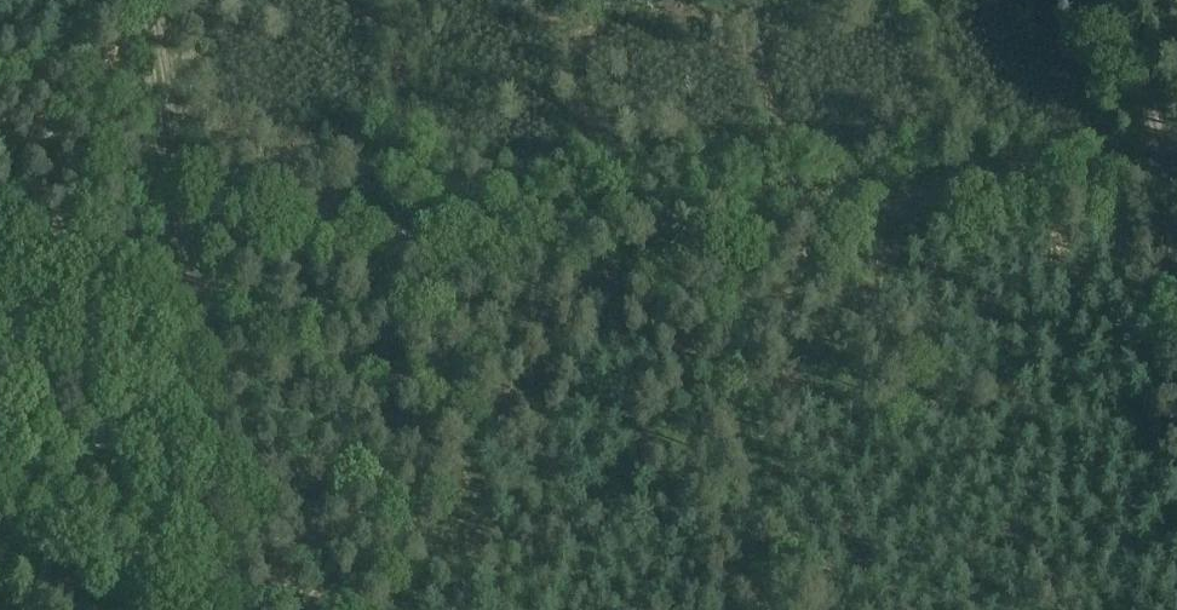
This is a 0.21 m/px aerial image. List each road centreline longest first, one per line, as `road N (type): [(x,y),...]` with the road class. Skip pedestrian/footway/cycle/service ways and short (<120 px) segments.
road 1 (track): [(183,247),(1166,175)]
road 2 (track): [(217,609),(183,247),(143,0)]
road 3 (track): [(1127,0),(1176,226)]
road 4 (track): [(183,247),(0,262)]

